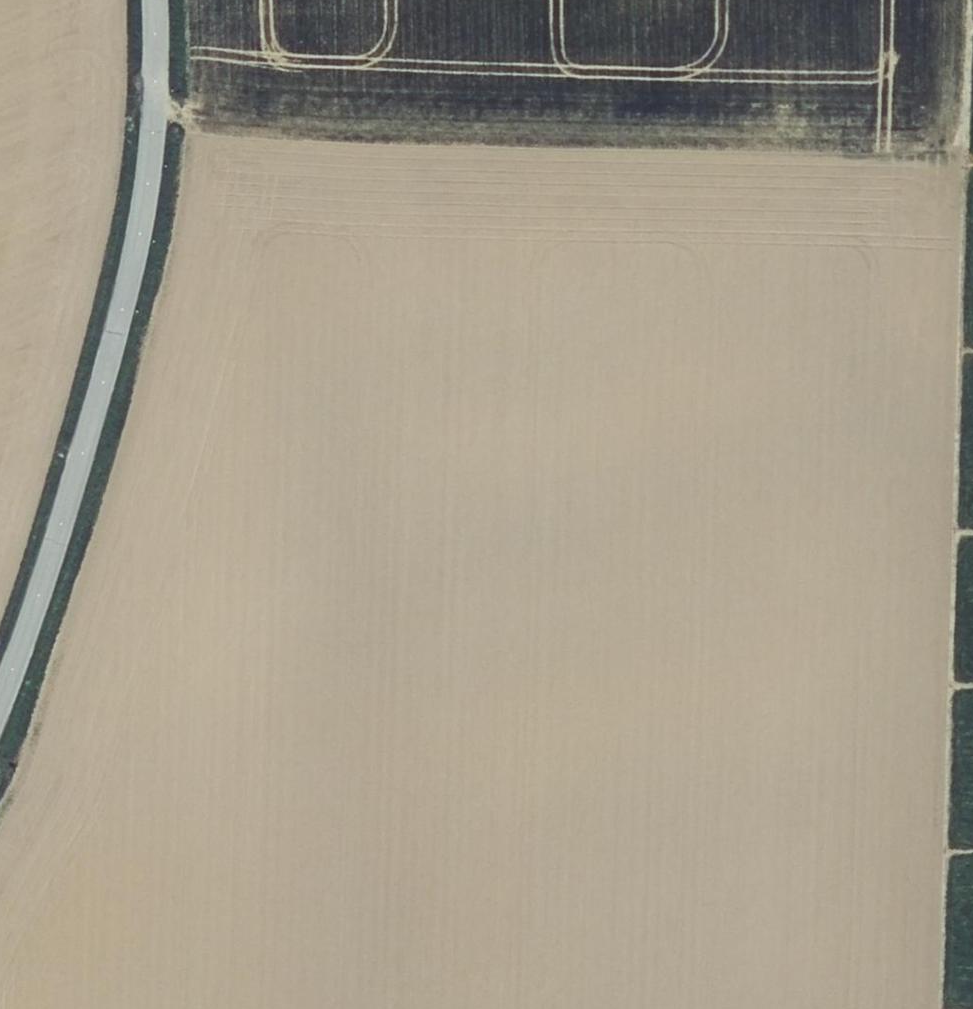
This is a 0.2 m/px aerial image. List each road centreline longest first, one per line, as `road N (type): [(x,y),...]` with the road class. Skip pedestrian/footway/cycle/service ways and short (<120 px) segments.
road 1 (tertiary): [(154,0),(154,137),(129,285),(56,539),(0,700)]

